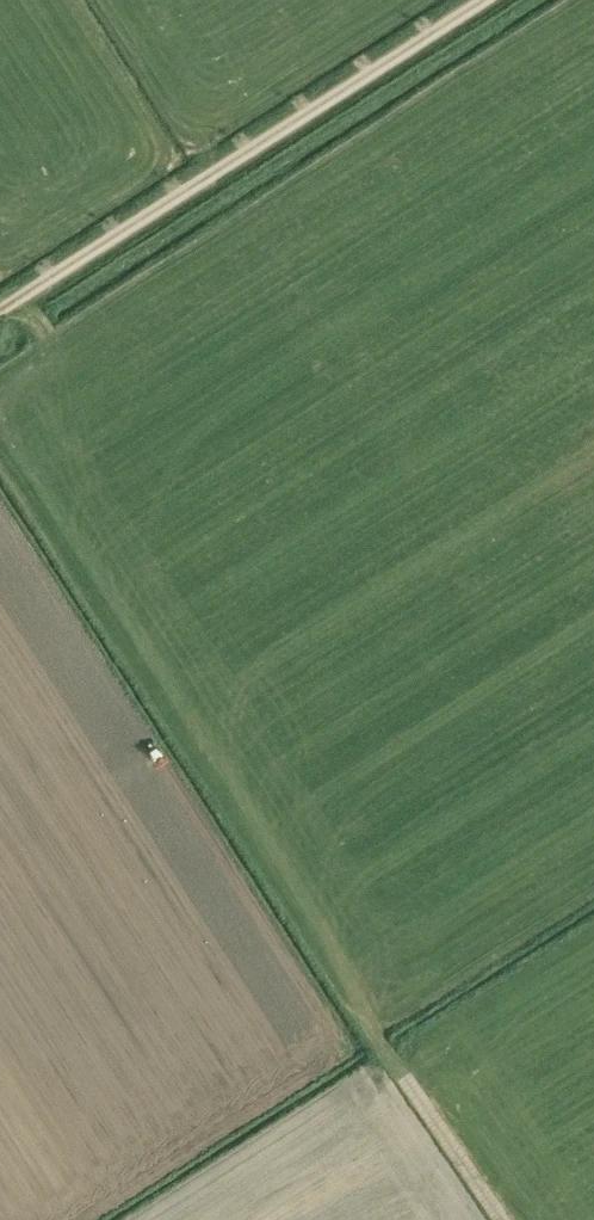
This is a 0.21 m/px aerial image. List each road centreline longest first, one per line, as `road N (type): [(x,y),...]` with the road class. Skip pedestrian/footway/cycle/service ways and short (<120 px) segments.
road 1 (track): [(0,307),(484,0)]

